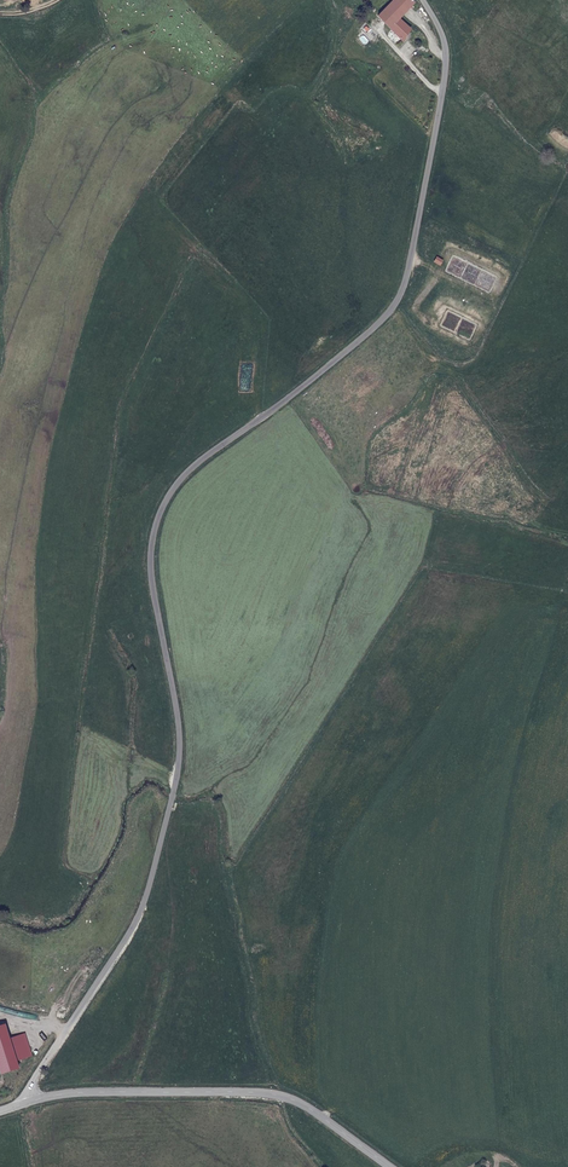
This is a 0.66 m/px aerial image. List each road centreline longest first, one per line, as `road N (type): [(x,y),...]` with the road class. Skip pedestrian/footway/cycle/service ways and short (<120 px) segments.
road 1 (unclassified): [(424,0),(445,31),(449,62),(404,285),(395,309),(165,499),(152,529),(150,573),(180,764),(153,879),(111,963),(17,1107)]
road 2 (tertiary): [(17,1107),(80,1092),(278,1094),(390,1166)]

